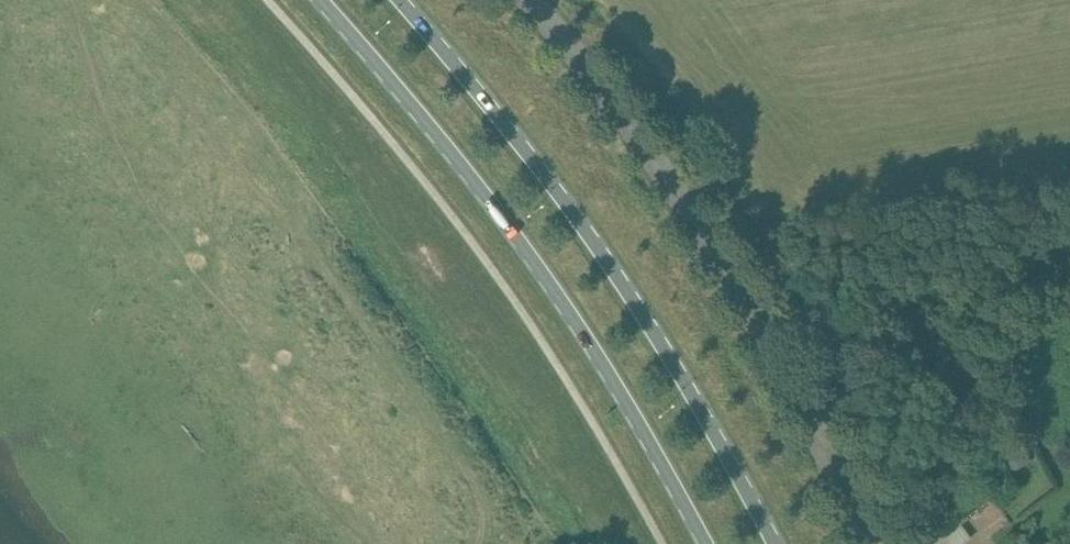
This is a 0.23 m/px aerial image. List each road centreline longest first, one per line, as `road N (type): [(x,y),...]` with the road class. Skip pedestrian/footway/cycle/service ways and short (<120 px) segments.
road 1 (primary): [(320,0),(518,242),(704,543)]
road 2 (primary): [(776,543),(662,341),(501,117),(403,0)]
road 3 (unclassified): [(868,543),(723,259),(525,0)]

